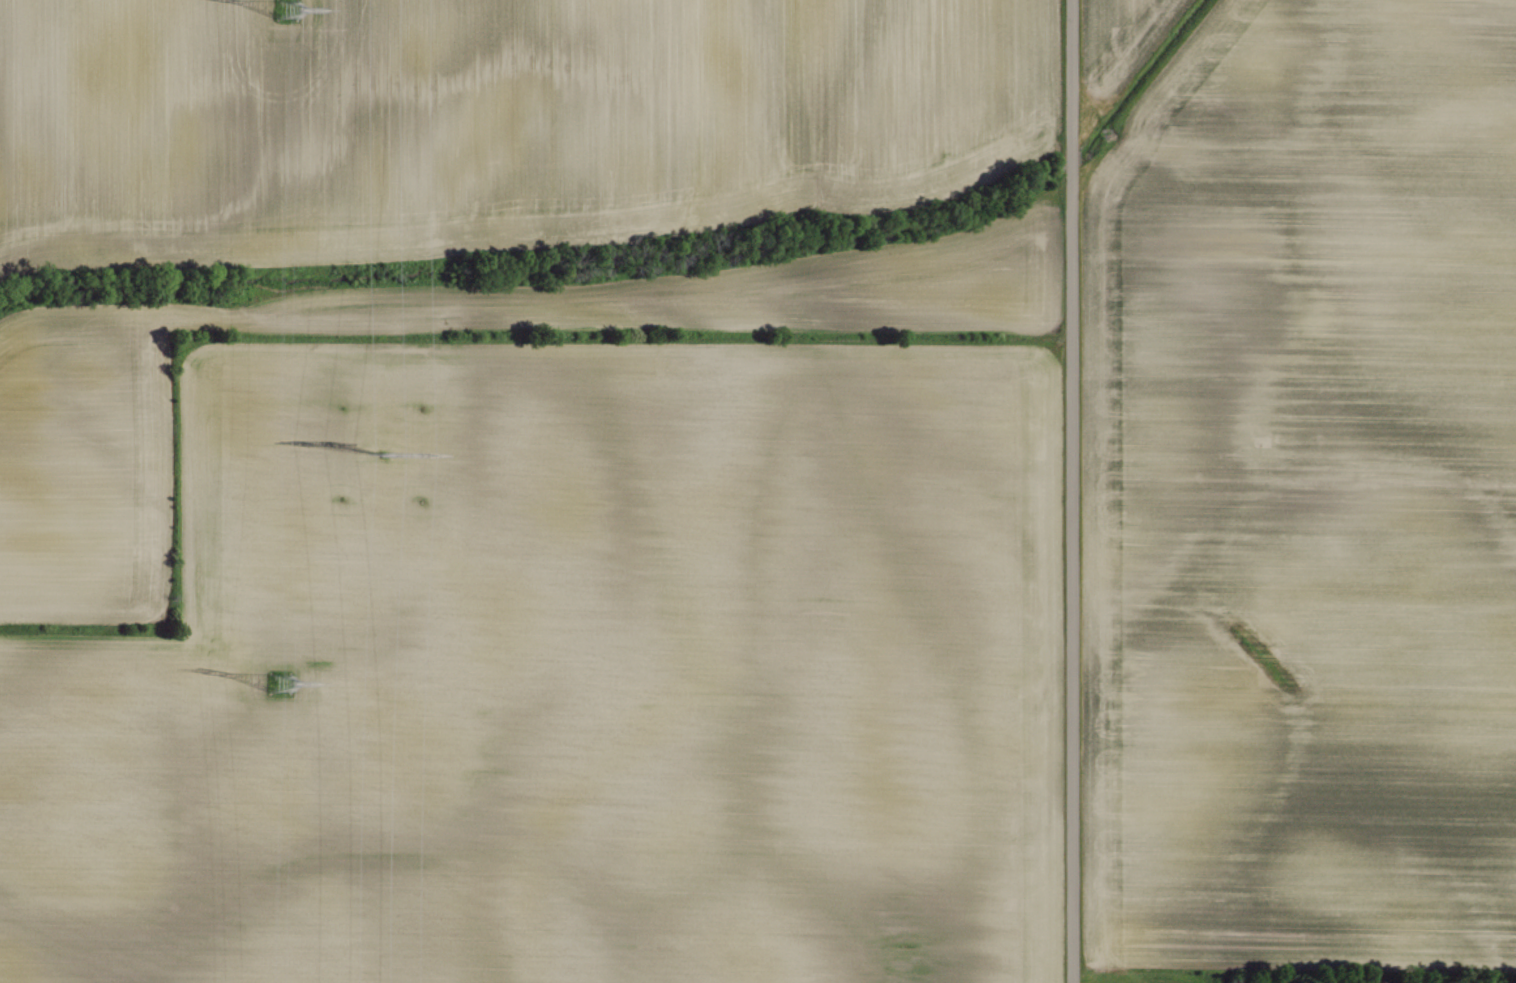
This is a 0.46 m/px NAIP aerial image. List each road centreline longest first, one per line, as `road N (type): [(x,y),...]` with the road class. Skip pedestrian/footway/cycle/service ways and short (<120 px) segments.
road 1 (residential): [(1072,982),(1071,0)]

